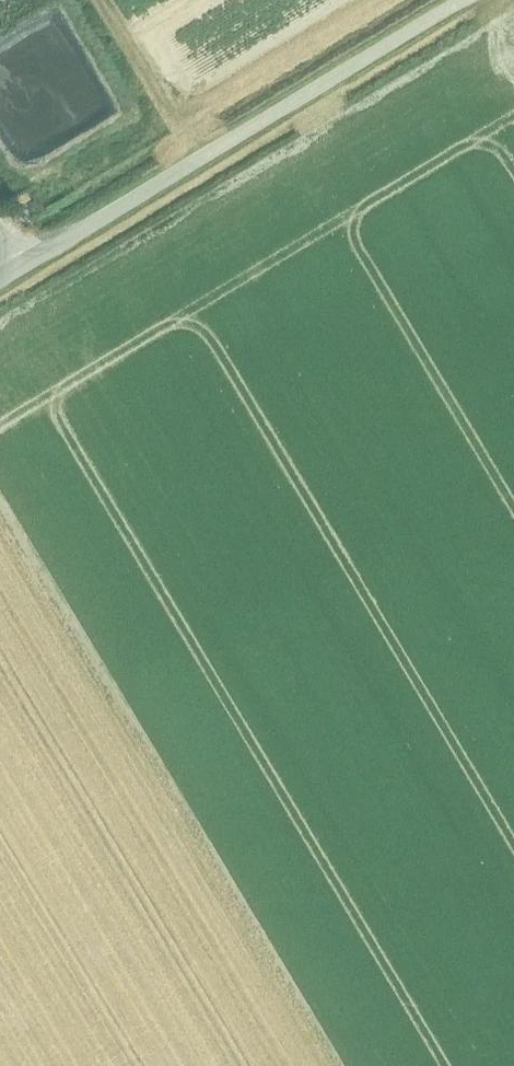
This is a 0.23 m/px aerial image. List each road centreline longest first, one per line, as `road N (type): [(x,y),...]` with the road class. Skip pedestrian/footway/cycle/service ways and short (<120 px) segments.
road 1 (unclassified): [(0,279),(466,0)]

